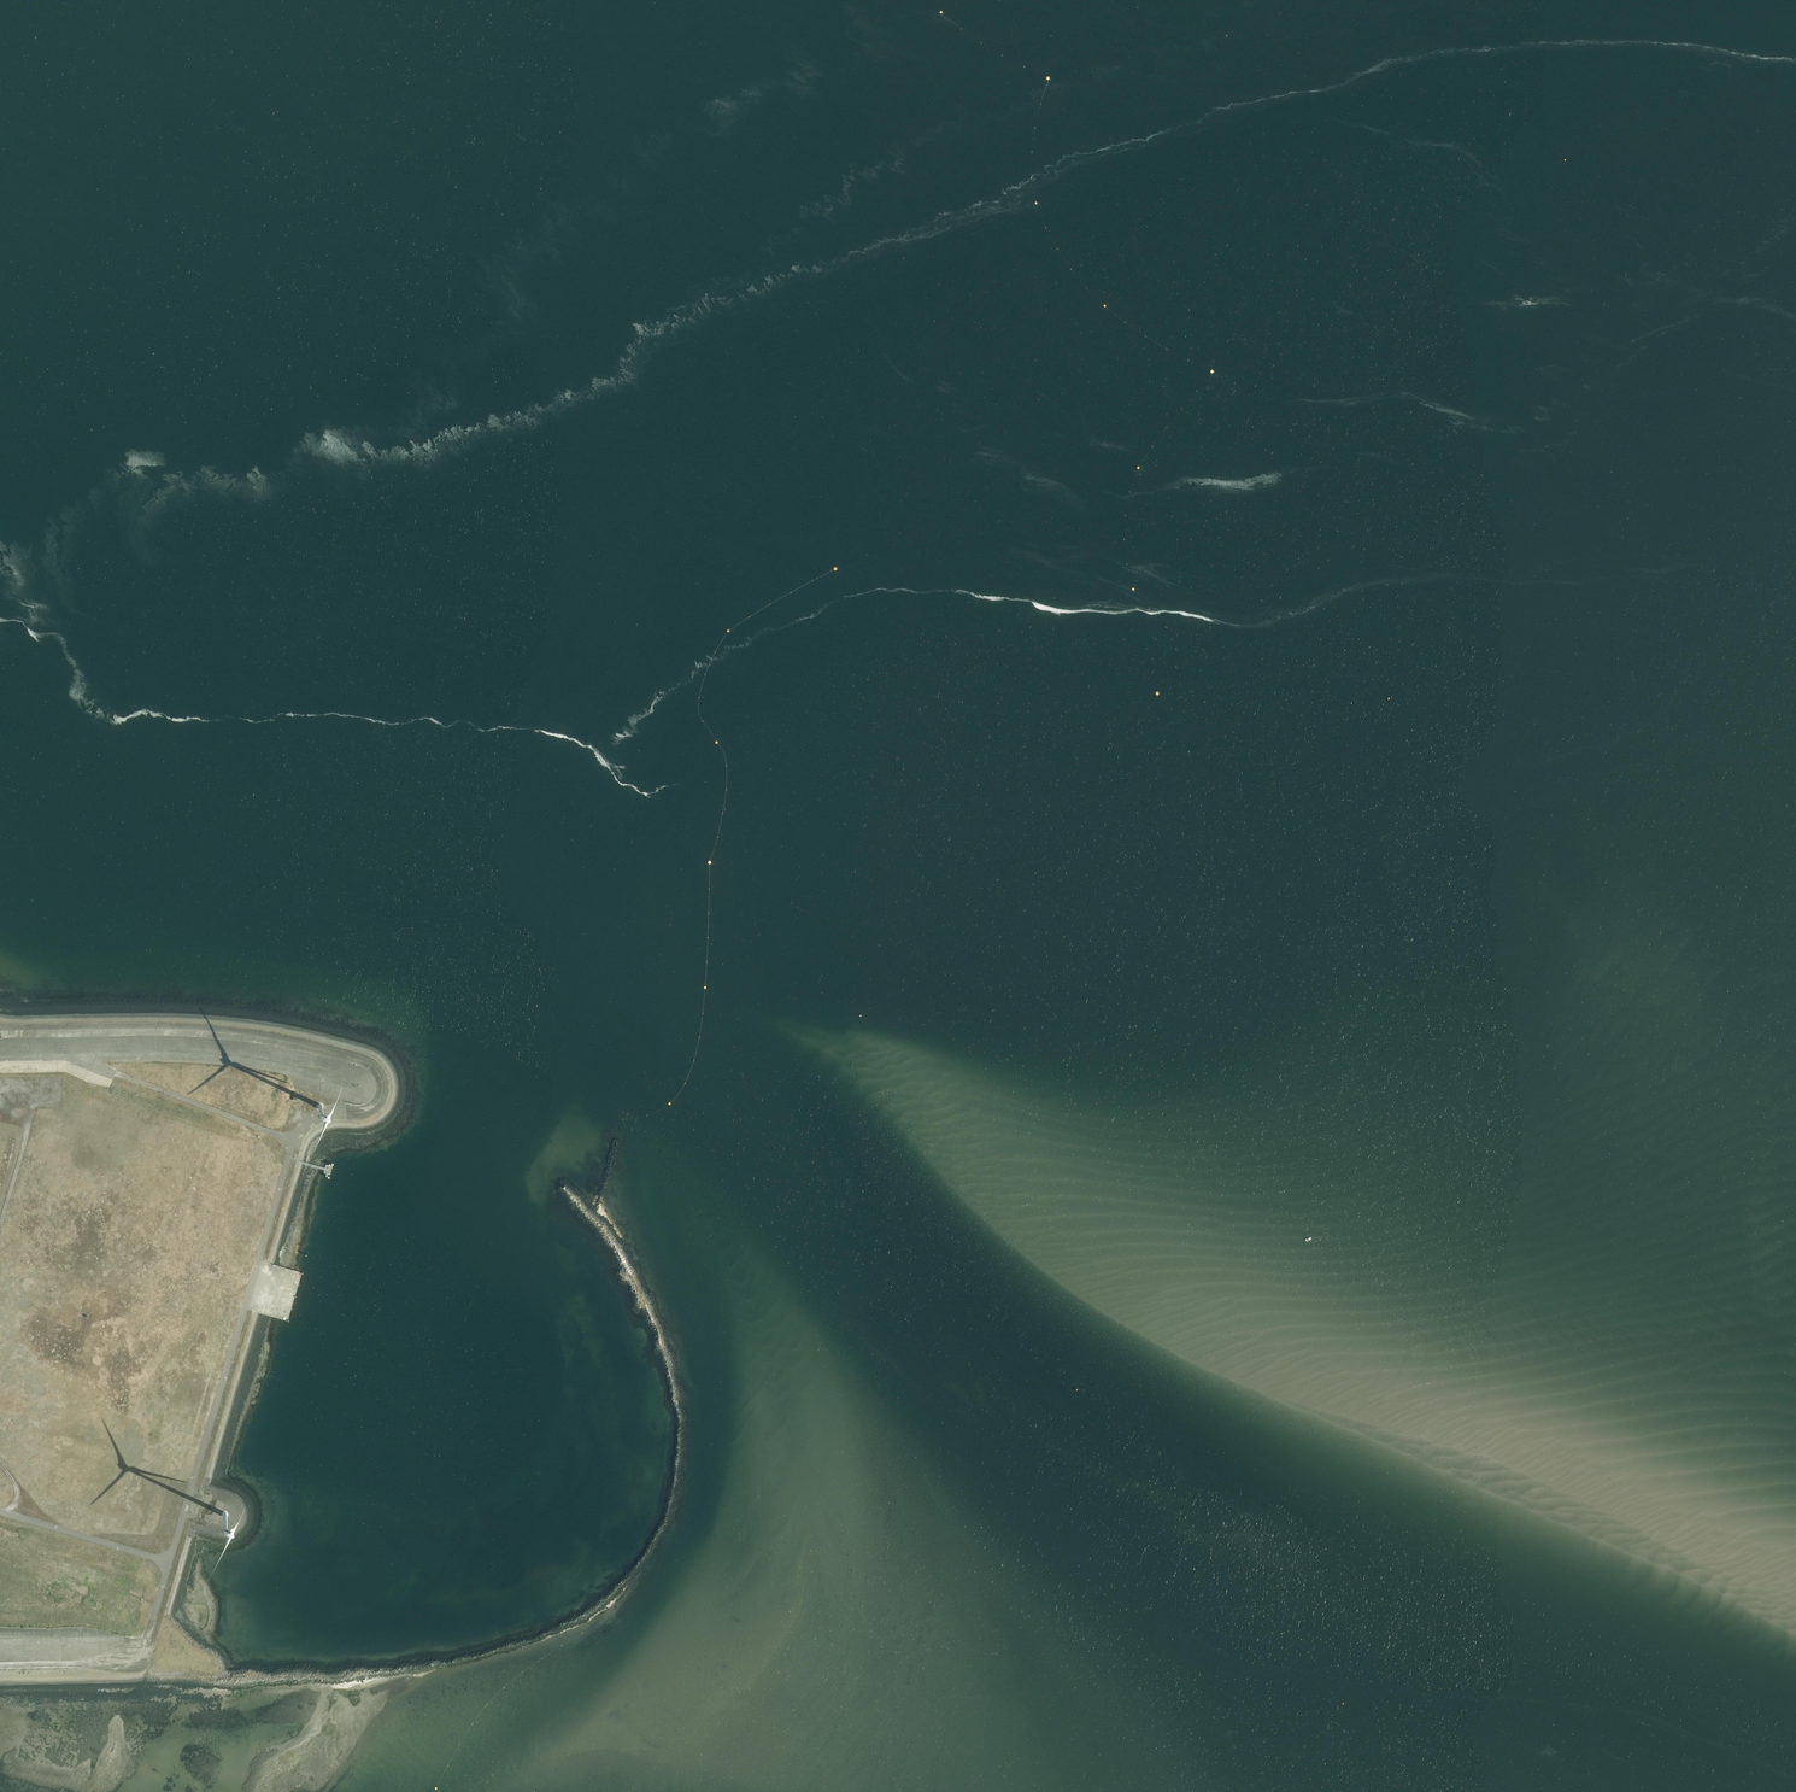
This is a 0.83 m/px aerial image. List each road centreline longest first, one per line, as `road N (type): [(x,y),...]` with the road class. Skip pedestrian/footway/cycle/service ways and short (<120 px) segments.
road 1 (track): [(41,1087),(0,1222)]

